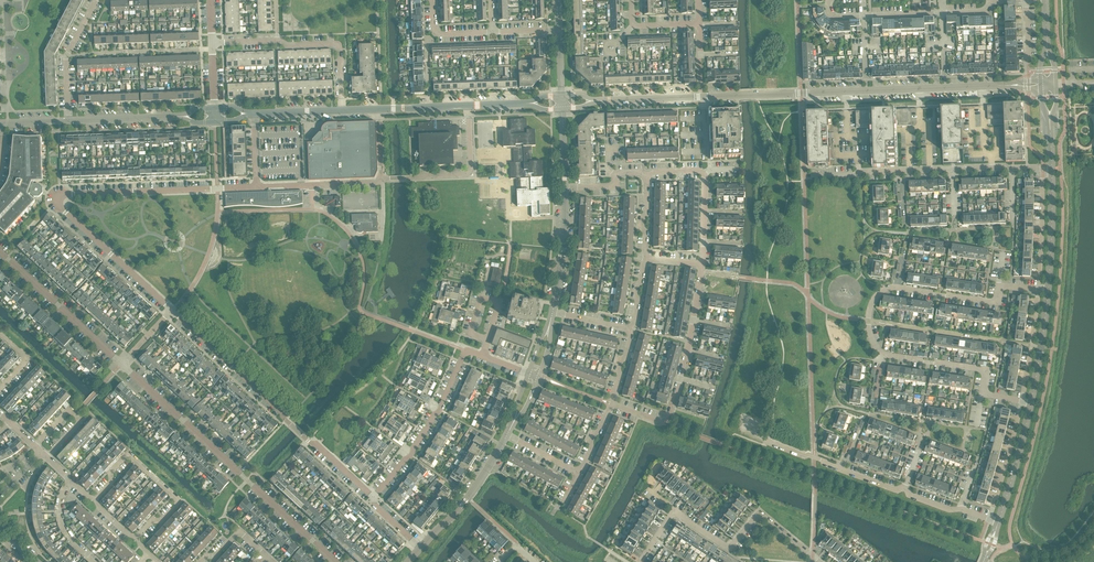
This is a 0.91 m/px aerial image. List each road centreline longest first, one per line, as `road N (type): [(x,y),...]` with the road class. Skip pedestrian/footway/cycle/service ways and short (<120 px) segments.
road 1 (residential): [(371,501),(56,204),(64,194),(257,187)]
road 2 (residential): [(336,561),(0,251)]
road 3 (tertiary): [(596,101),(1041,85)]
road 4 (residential): [(1022,401),(984,393),(987,370),(886,356),(869,321),(888,287),(997,302),(1000,285),(1039,288)]
road 5 (residential): [(1043,169),(812,177)]
road 6 (residential): [(611,404),(667,419),(689,351),(702,264)]
road 7 (residential): [(483,356),(463,354),(439,409),(371,501)]
road 8 (residential): [(818,561),(762,515),(730,551),(678,511)]
road 9 (residential): [(990,0),(984,12),(835,17),(827,8),(832,0)]
road 10 (residential): [(97,501),(128,454),(180,501),(137,539)]
road 11 (residential): [(961,509),(815,458)]
road 12 (residential): [(469,106),(466,175),(383,179)]
road 13 (residential): [(702,264),(705,176),(647,175)]
road 14 (tertiary): [(420,549),(452,518),(506,437)]
road 15 (residential): [(277,41),(339,44),(342,111)]
road 16 (residential): [(69,121),(66,56),(97,0)]
road 17 (residential): [(257,187),(383,179)]
road 18 (tertiary): [(553,312),(565,188)]
road 19 (tertiary): [(997,522),(1031,404)]
road 20 (residential): [(1022,401),(990,519)]
road 21 (tertiary): [(1048,289),(1053,169)]

